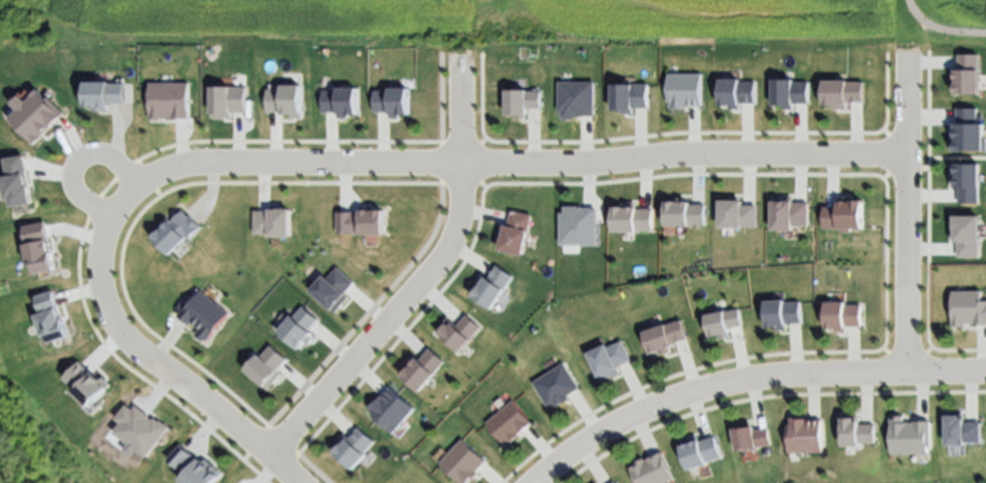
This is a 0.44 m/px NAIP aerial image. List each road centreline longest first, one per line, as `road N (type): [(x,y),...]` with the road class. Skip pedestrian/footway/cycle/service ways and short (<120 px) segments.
road 1 (residential): [(906,152),(731,151),(557,171),(159,172),(123,196)]
road 2 (residential): [(535,482),(630,420),(711,390),(842,373),(985,370)]
road 3 (residential): [(272,463),(454,255),(465,212),(463,64)]
road 4 (residential): [(123,196),(99,235),(120,314),(144,348),(294,482)]
road 5 (residential): [(907,371),(907,70)]

